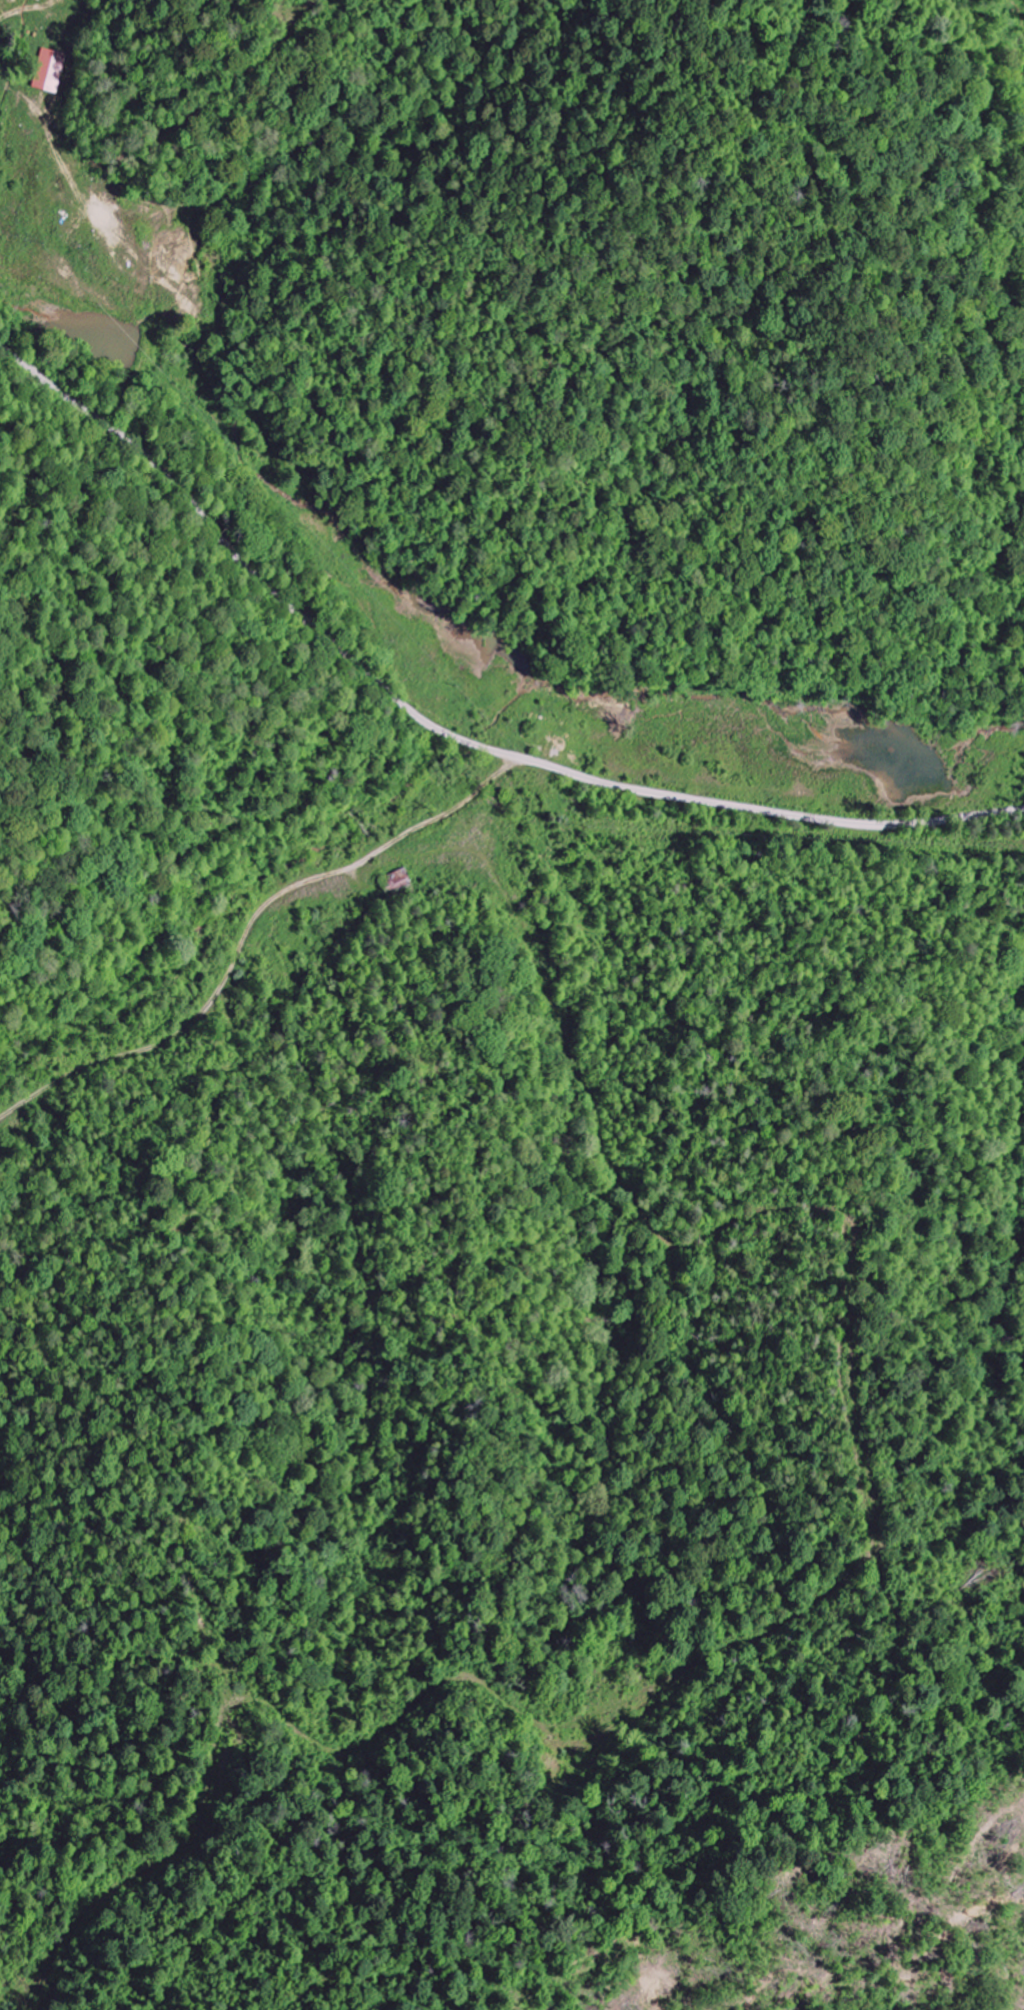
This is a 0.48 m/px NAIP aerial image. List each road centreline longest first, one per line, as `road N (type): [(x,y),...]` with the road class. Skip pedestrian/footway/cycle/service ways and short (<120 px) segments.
road 1 (track): [(1023,808),(841,820),(617,784),(431,725),(248,565),(170,472),(0,343)]
road 2 (track): [(563,767),(475,852),(194,986),(137,1022),(75,1097),(0,1152)]

